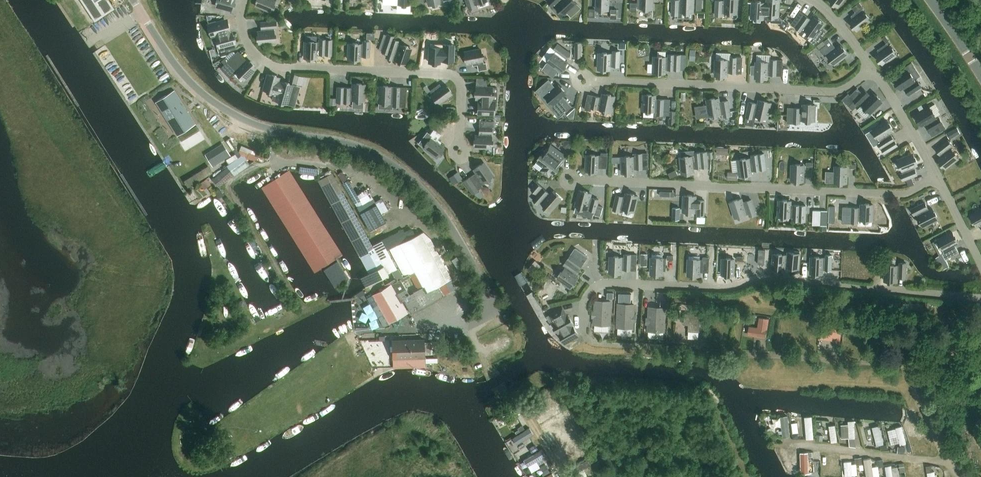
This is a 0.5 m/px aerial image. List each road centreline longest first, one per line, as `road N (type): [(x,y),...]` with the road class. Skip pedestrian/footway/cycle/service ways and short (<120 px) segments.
road 1 (unclassified): [(443,312),(465,328),(489,314),(492,297),(429,196),(359,147),(264,128),(219,106),(177,68),(133,0)]
road 2 (residential): [(637,348),(587,341),(585,290),(729,288),(762,277),(980,295)]
road 3 (residential): [(936,179),(887,193),(570,179)]
road 4 (residential): [(458,150),(460,93),(449,74),(274,67),(255,58),(240,33),(241,0)]
road 5 (residential): [(582,78),(842,90),(868,68)]
road 6 (track): [(915,366),(637,348)]
road 7 (track): [(950,463),(786,443)]
road 8 (residential): [(936,179),(868,68)]

